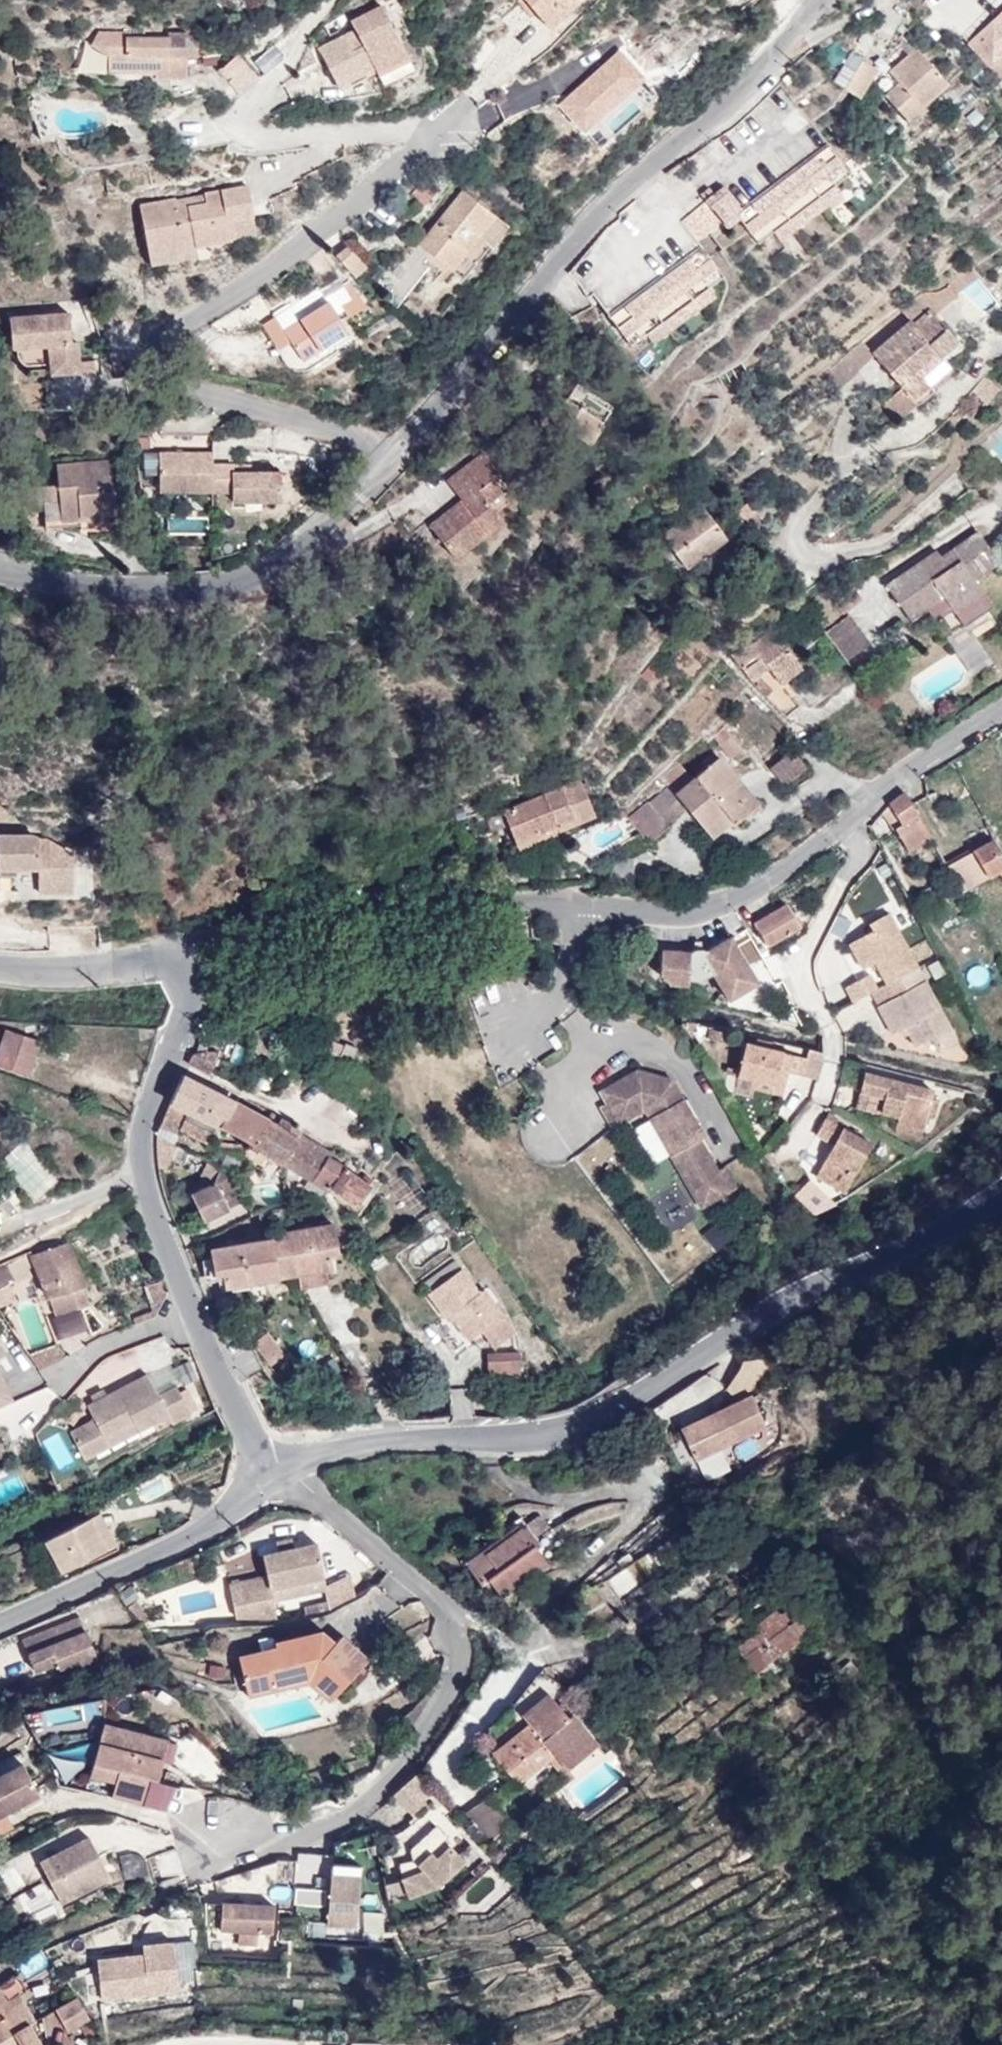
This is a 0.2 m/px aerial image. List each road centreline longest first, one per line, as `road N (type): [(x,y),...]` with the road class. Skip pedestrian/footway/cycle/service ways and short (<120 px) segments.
road 1 (unclassified): [(269,1474),(332,1448),(571,1430),(812,1291),(943,1236),(1001,1200)]
road 2 (residential): [(395,453),(370,438),(165,384),(143,360),(157,341),(270,273),(461,105)]
road 3 (residential): [(395,453),(602,208),(718,106),(818,0)]
road 4 (unclassified): [(269,1474),(348,1525),(434,1599),(458,1661),(399,1774),(366,1802),(306,1838),(206,1847)]
road 5 (residential): [(181,960),(184,1024),(143,1124),(144,1175),(200,1340),(269,1474)]
road 6 (residential): [(0,569),(99,590),(244,577),(273,564),(395,453)]
road 7 (residential): [(572,902),(507,900),(389,917),(181,960)]
road 8 (residential): [(269,1474),(245,1502),(176,1546),(0,1624)]
road 9 (residential): [(572,902),(669,918),(707,911),(755,889),(847,820)]
road 10 (residential): [(847,820),(859,855),(801,965),(831,1034),(821,1095)]
road 11 (residential): [(847,820),(1001,709)]
road 12 (residential): [(181,960),(0,967)]

